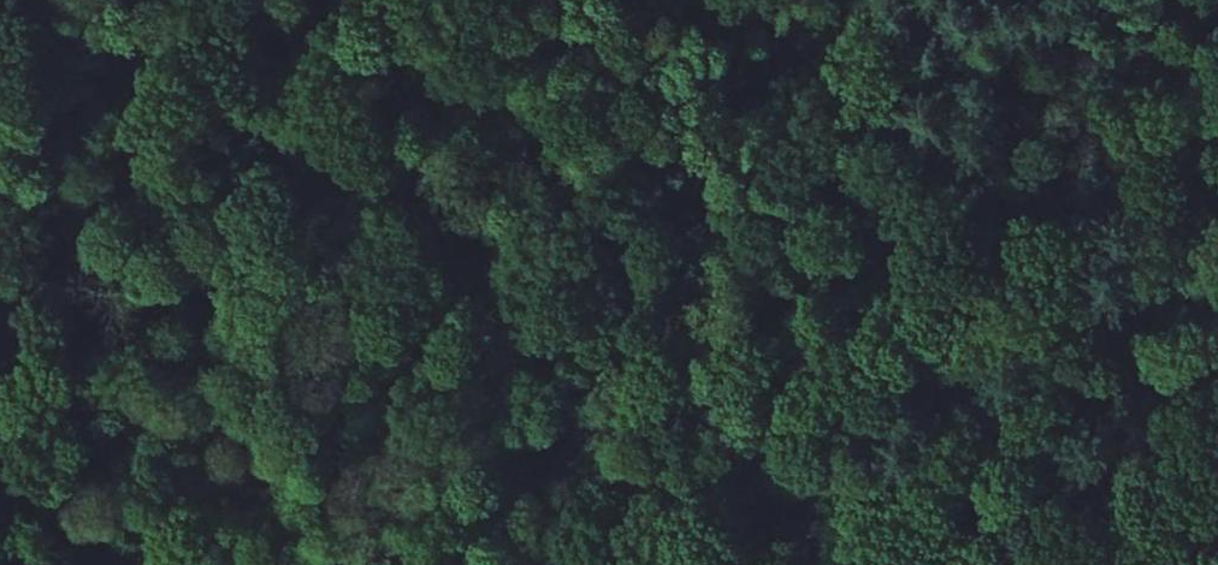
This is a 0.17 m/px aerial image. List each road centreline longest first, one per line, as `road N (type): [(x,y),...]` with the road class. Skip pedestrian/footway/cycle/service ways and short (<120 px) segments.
road 1 (track): [(0,168),(140,0)]

